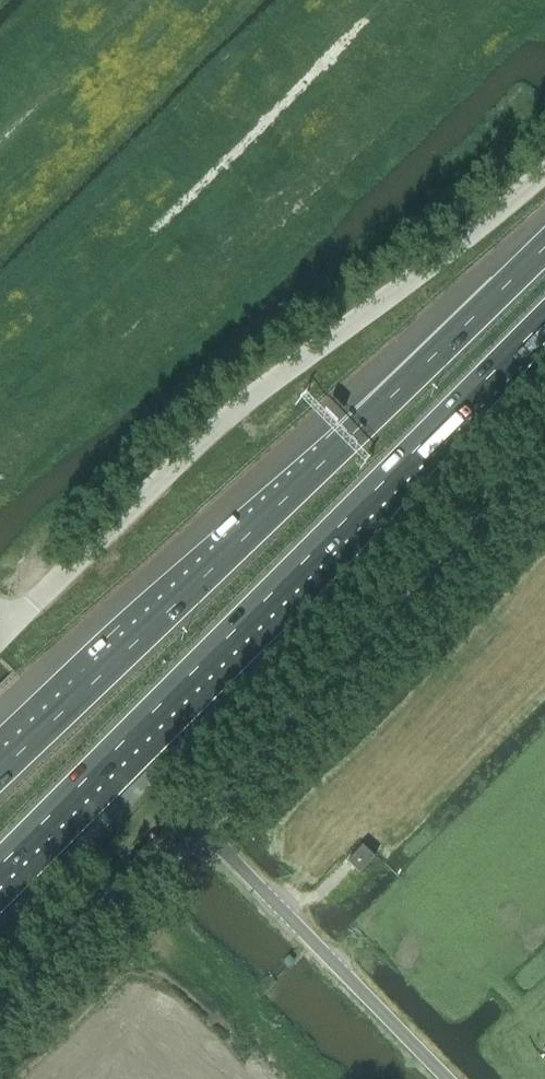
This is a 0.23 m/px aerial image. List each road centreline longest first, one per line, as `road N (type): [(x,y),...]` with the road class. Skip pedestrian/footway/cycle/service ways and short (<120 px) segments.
road 1 (motorway): [(0,866),(544,321)]
road 2 (motorway): [(544,242),(0,771)]
road 3 (unclassified): [(9,626),(219,424),(462,241),(544,166)]
road 4 (unclassified): [(196,824),(544,464)]
road 5 (unclassified): [(447,1078),(196,824)]
road 6 (unclassified): [(0,1018),(196,824)]

